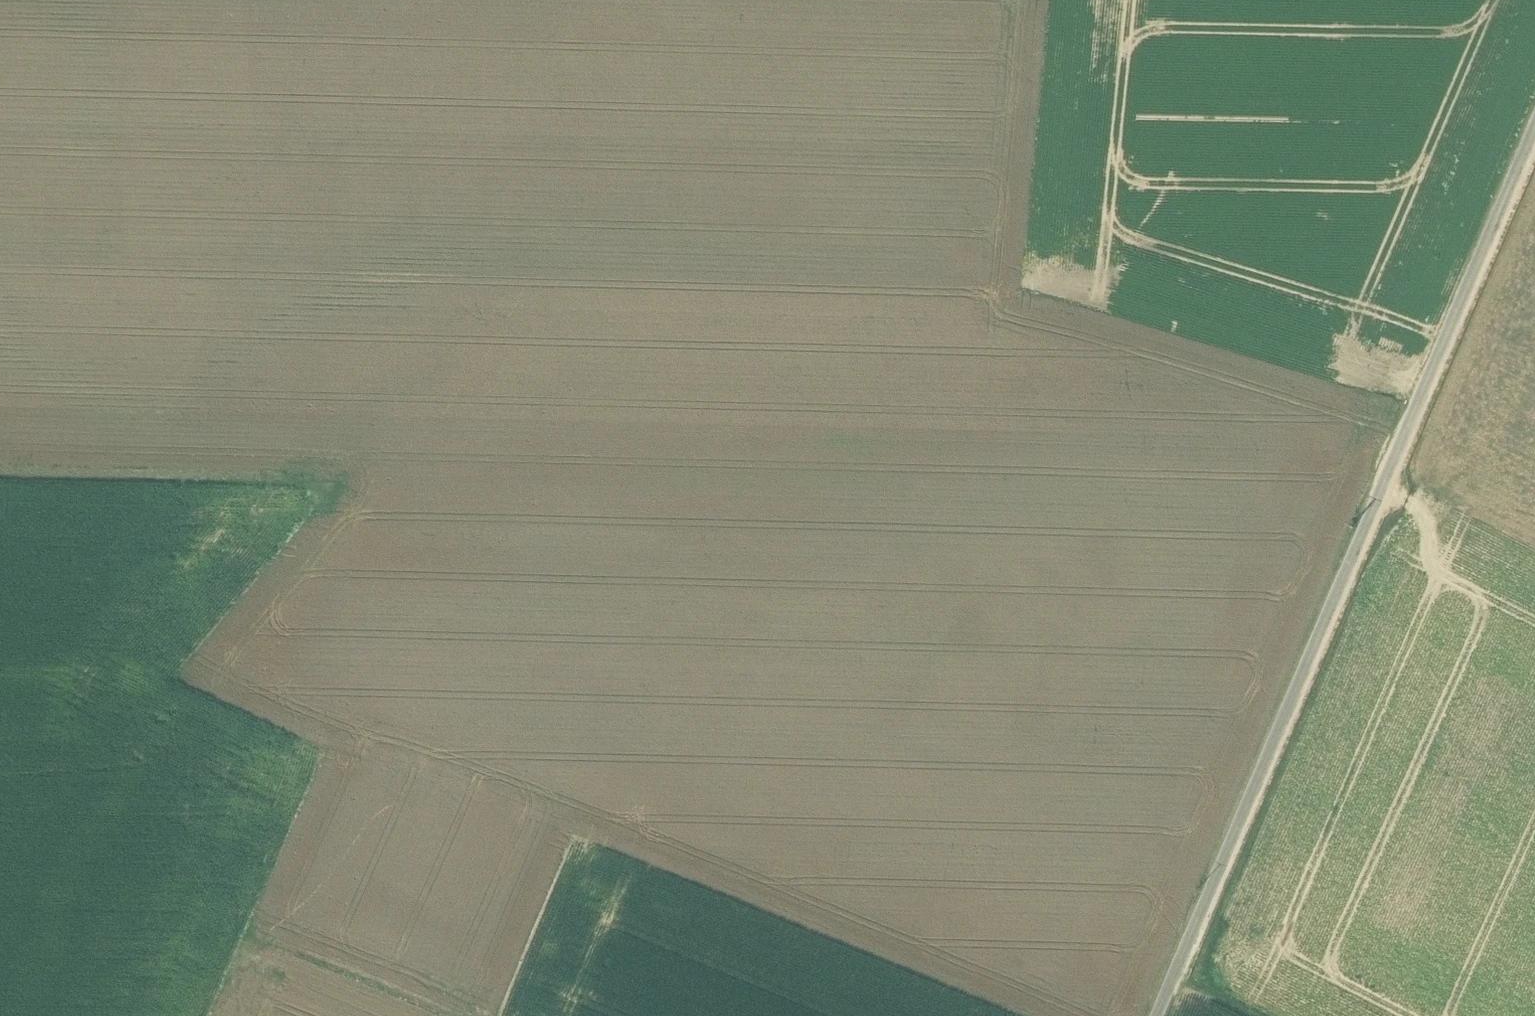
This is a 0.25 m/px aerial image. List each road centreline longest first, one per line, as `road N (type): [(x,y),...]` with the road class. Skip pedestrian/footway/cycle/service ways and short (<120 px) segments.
road 1 (unclassified): [(1161,1015),(1534,142)]

